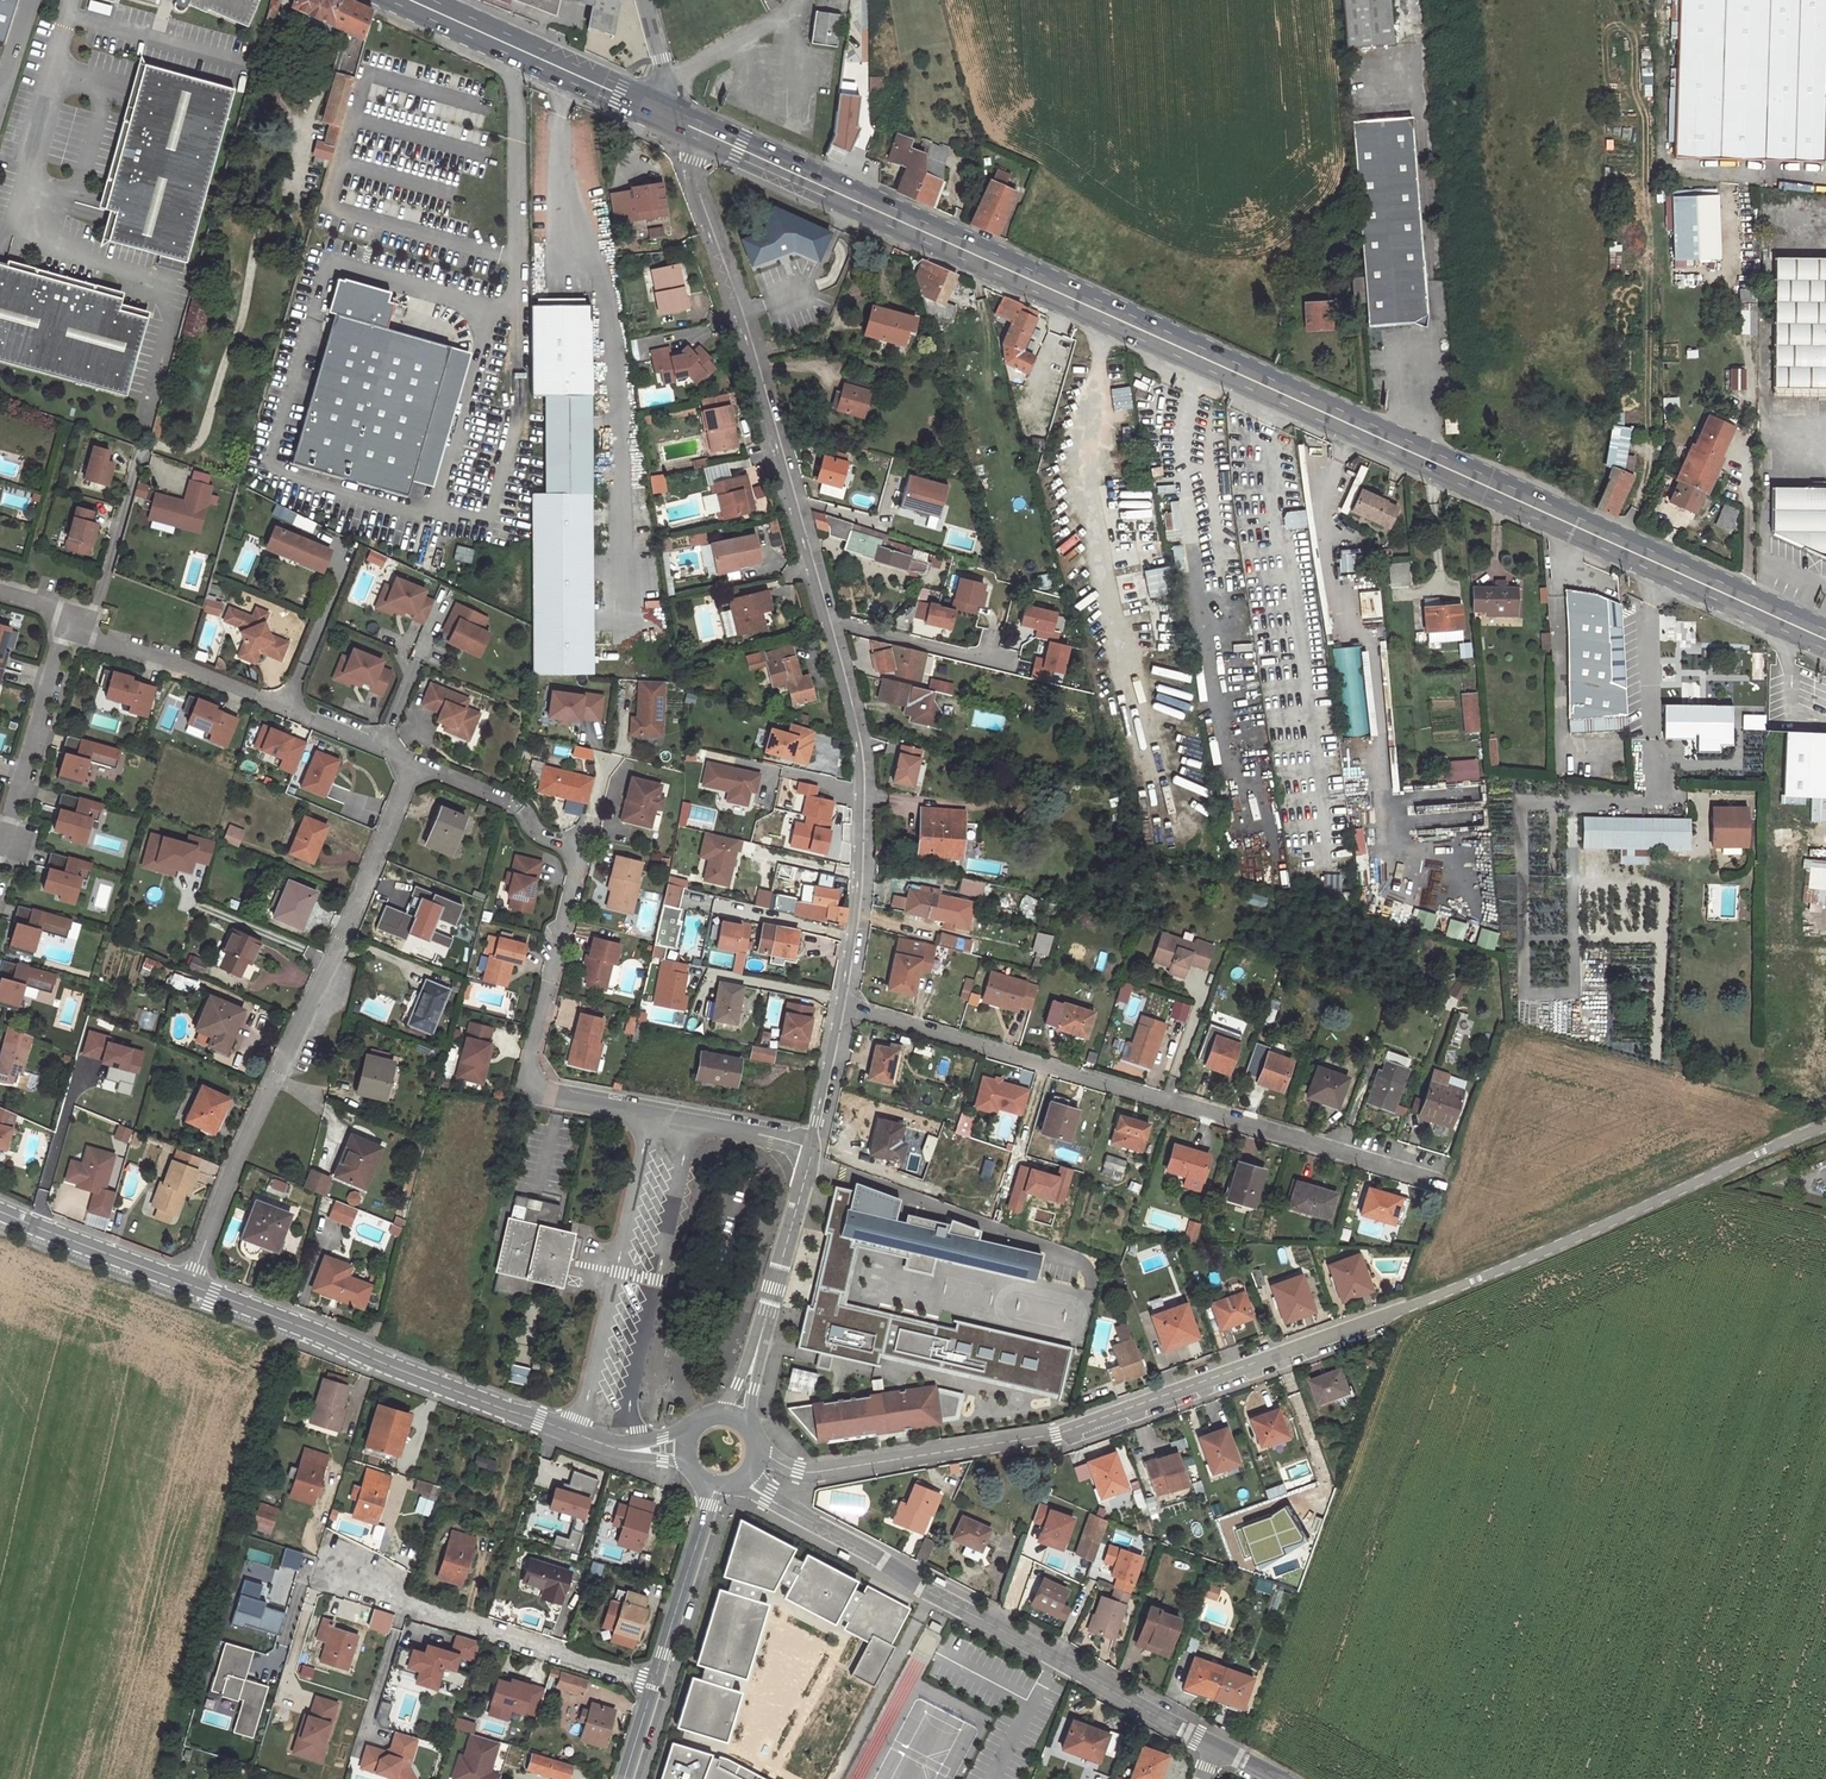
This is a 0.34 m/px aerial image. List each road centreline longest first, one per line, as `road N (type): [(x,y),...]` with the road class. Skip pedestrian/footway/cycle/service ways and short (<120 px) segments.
road 1 (primary): [(677,121),(1825,638)]
road 2 (residential): [(1825,1124),(1373,1321),(1054,1434),(807,1472),(758,1454)]
road 3 (residential): [(813,1148),(532,1092),(526,1072),(577,852),(540,837),(511,801),(414,762)]
road 4 (residential): [(841,1004),(1428,1180)]
road 5 (residential): [(190,1285),(236,1161),(414,762)]
road 6 (residential): [(1214,1745),(924,1589),(745,1480)]
road 7 (residential): [(829,620),(759,367),(677,121)]
road 8 (unclassified): [(190,1285),(600,1443)]
road 9 (track): [(304,121),(291,176),(261,216),(236,334),(200,437),(184,448),(140,452)]
road 10 (residential): [(841,1004),(862,789),(829,620)]
road 11 (residential): [(414,762),(186,666),(70,628)]
road 12 (residential): [(333,1567),(406,1602),(654,1683)]
road 13 (primary): [(413,0),(677,121)]
road 14 (residential): [(0,854),(70,628)]
road 15 (residential): [(654,1683),(713,1488)]
road 16 (unclassified): [(0,1212),(190,1285)]
road 17 (residential): [(70,628),(96,603),(140,452)]
road 18 (residential): [(829,620),(1013,663)]
road 19 (residential): [(767,1311),(813,1148)]
road 20 (residential): [(813,1148),(841,1004)]
road 21 (residential): [(642,0),(677,121)]
road 22 (residential): [(750,1430),(767,1311)]

